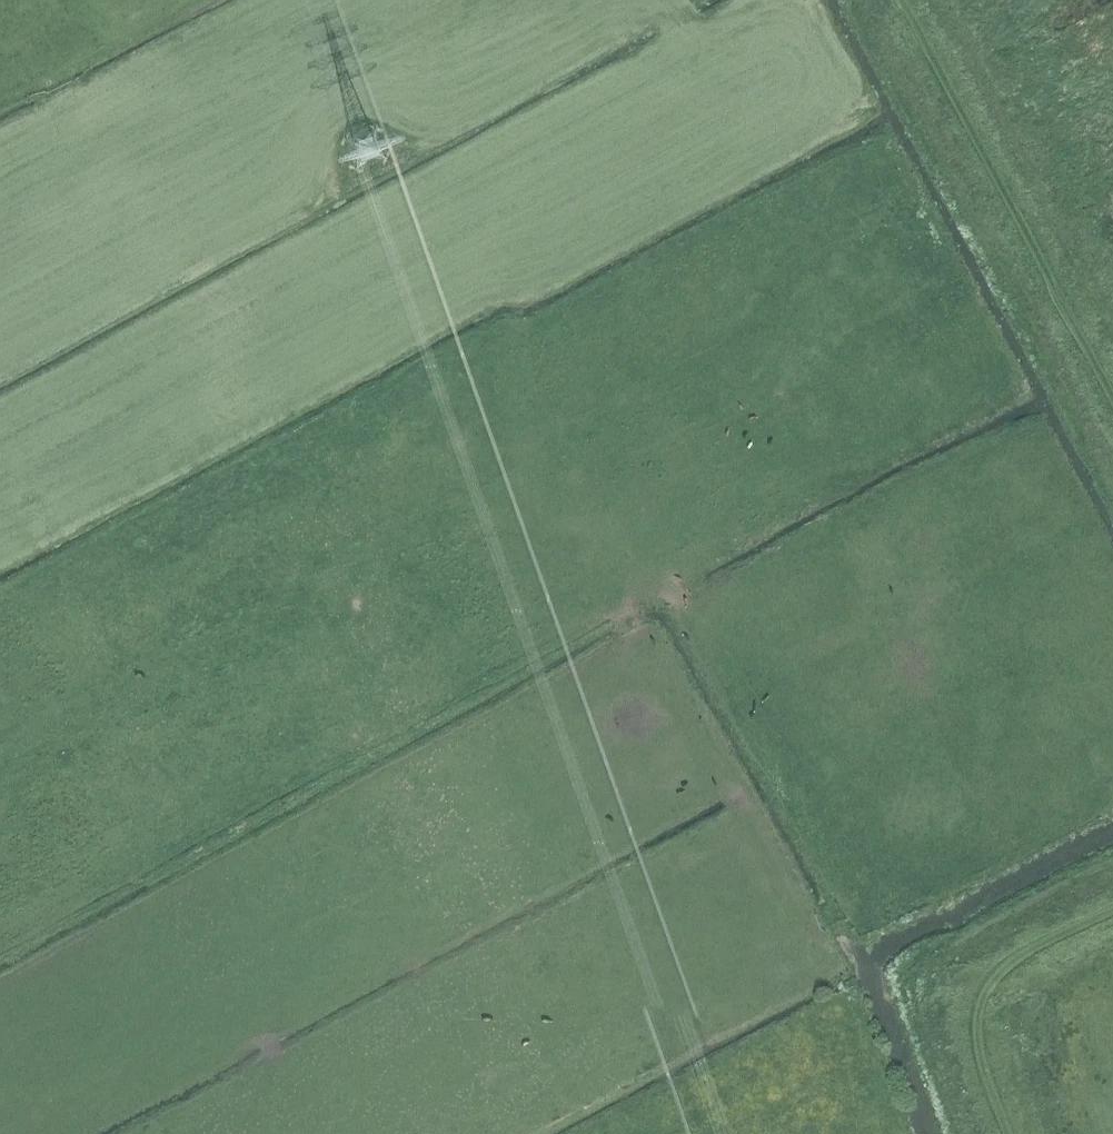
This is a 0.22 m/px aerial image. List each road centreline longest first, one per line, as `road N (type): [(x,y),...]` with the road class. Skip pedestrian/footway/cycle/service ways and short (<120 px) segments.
road 1 (track): [(896,0),(1112,410)]
road 2 (track): [(1112,904),(978,968),(960,992),(954,1023),(996,1133)]

